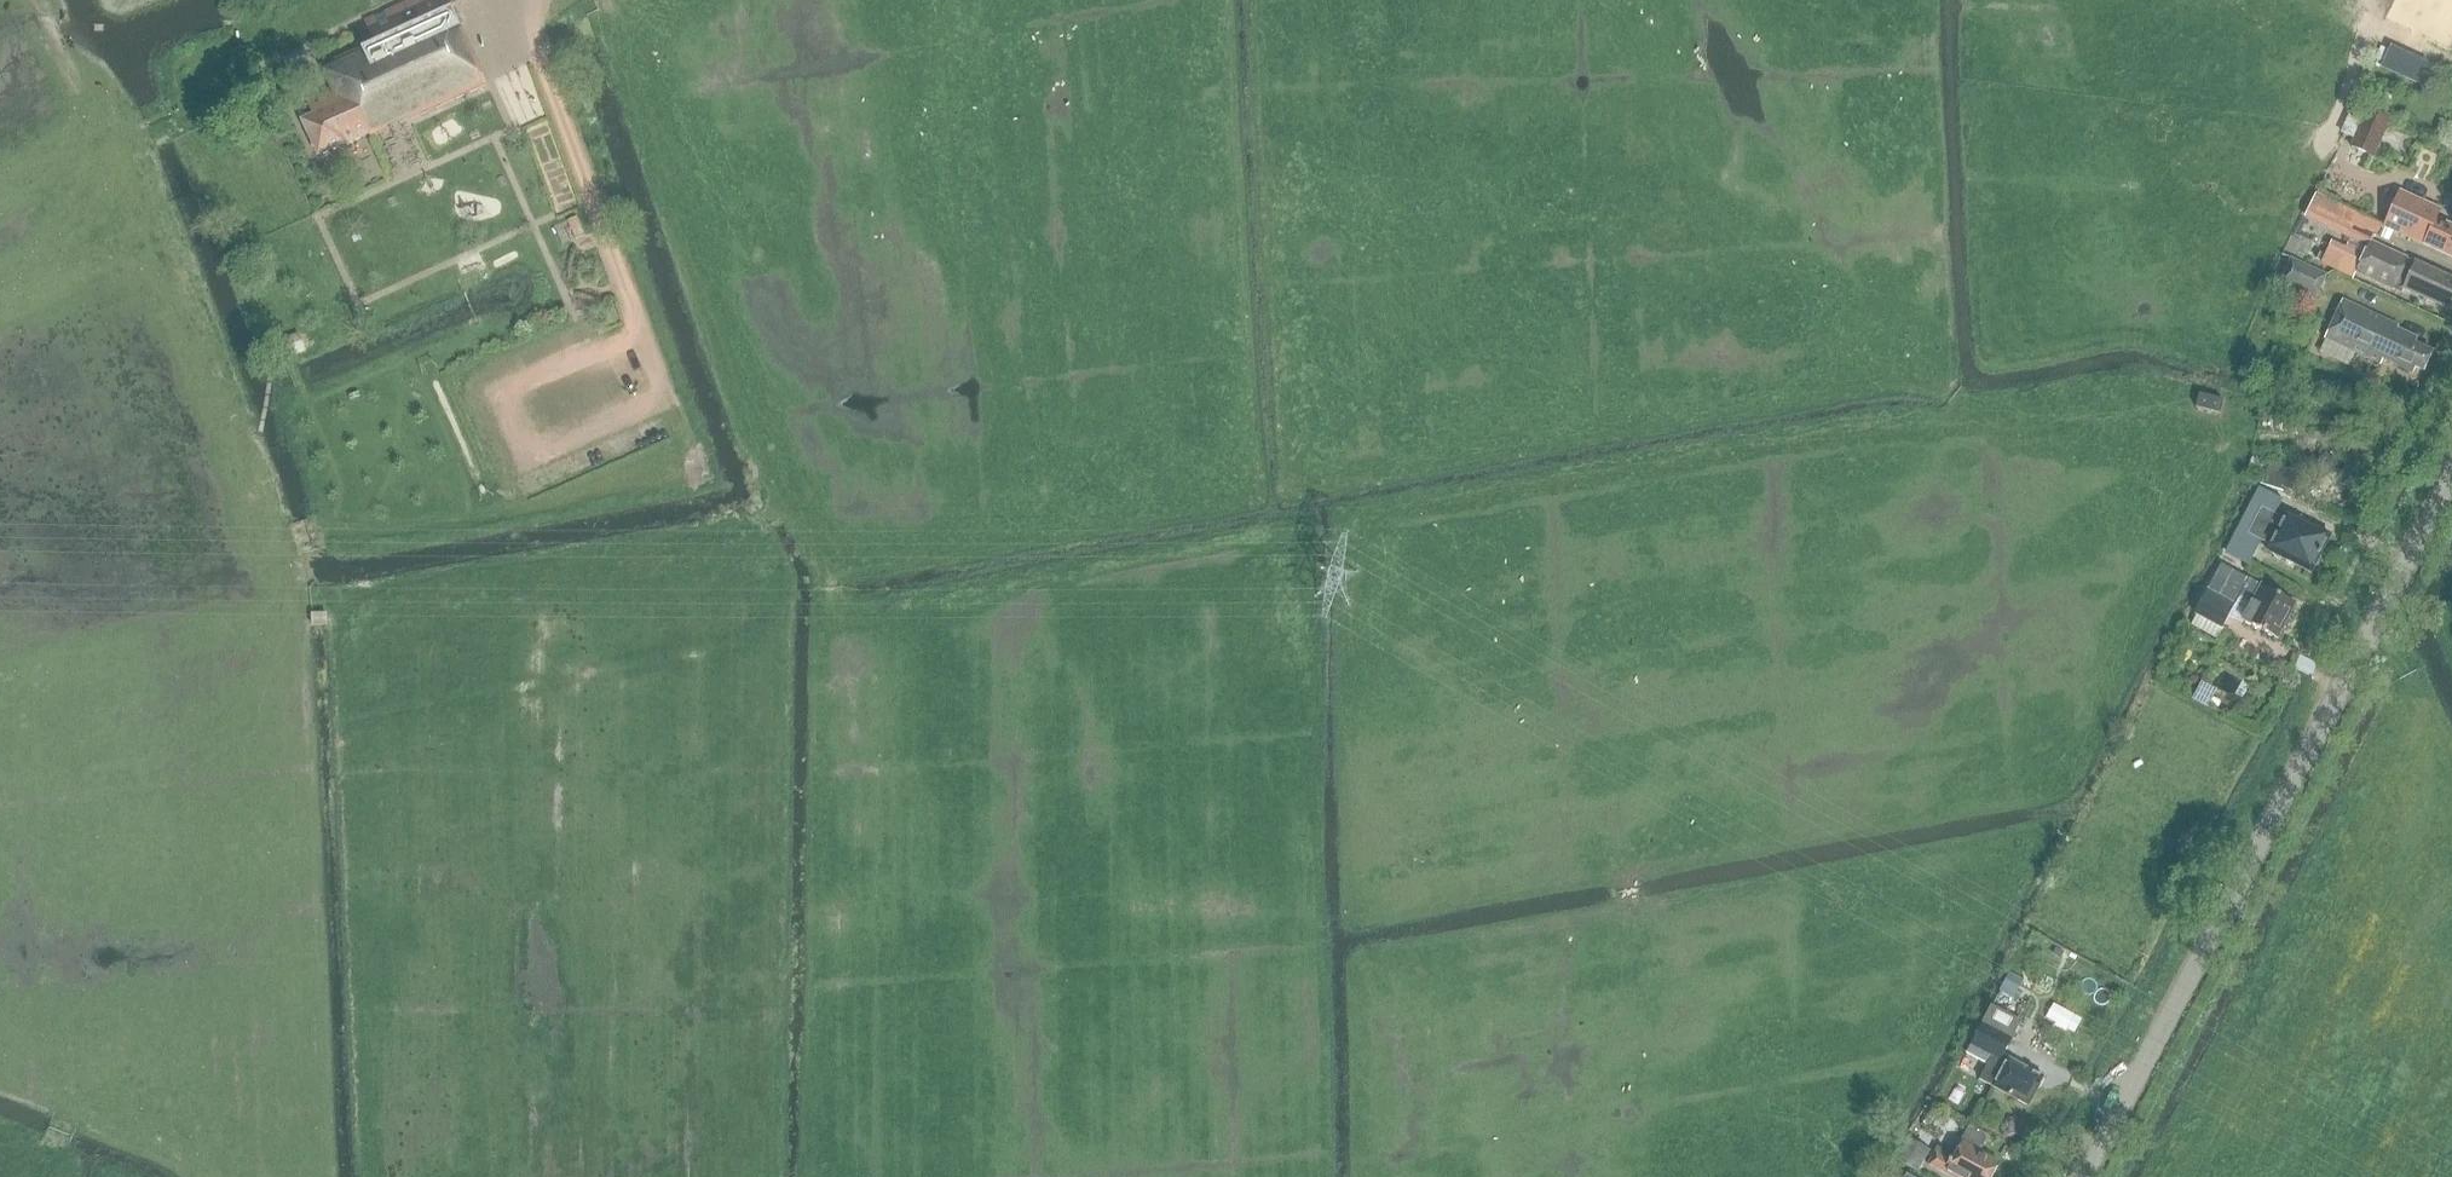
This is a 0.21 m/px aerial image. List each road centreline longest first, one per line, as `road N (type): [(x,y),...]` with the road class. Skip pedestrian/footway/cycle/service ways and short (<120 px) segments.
road 1 (unclassified): [(2081,1176),(2451,471)]

